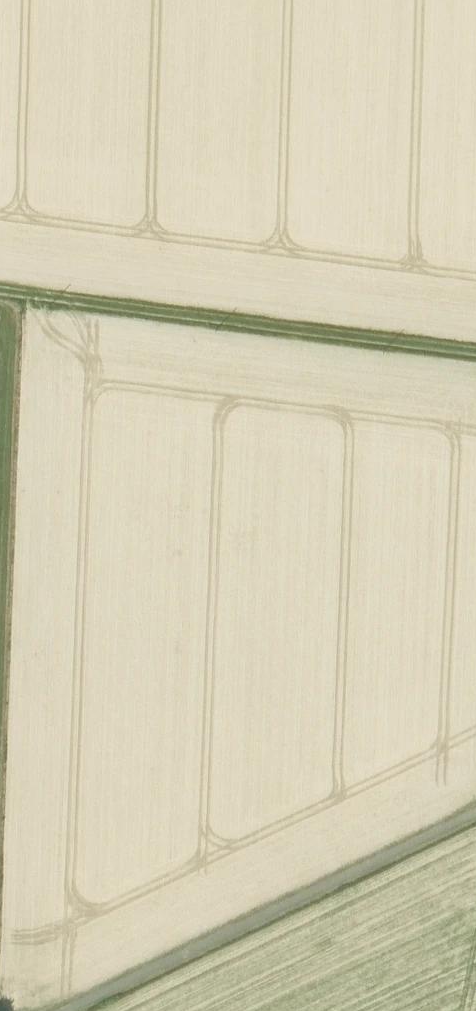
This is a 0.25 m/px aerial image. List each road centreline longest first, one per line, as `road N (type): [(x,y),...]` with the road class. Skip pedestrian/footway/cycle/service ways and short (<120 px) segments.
road 1 (track): [(475,355),(0,292)]

